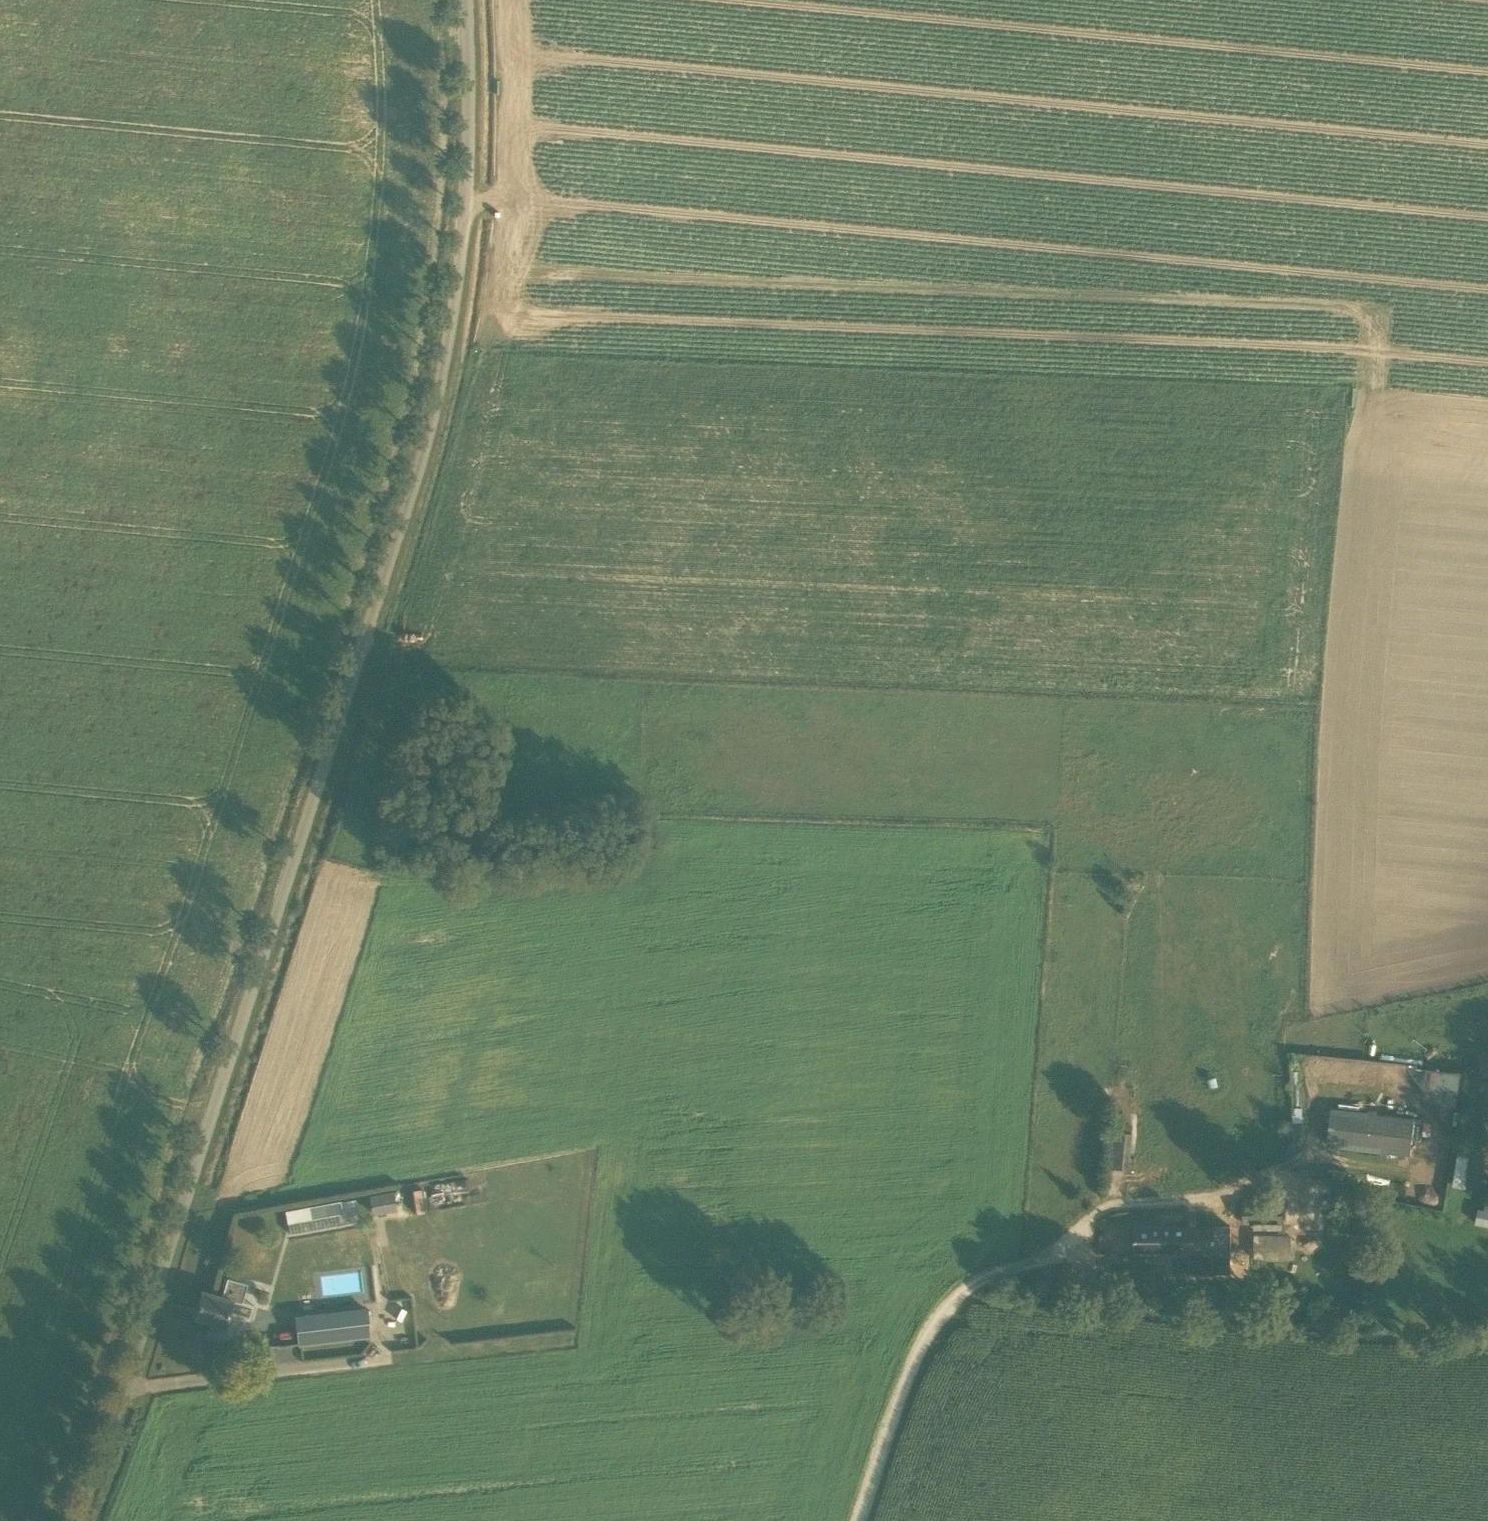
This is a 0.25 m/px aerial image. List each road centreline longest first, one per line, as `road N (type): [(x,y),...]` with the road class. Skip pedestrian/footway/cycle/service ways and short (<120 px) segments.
road 1 (unclassified): [(84,1520),(423,493),(458,359),(468,208),(467,0)]
road 2 (track): [(128,1391),(577,1335)]
road 3 (track): [(1013,1275),(968,1293),(929,1347),(867,1520)]

